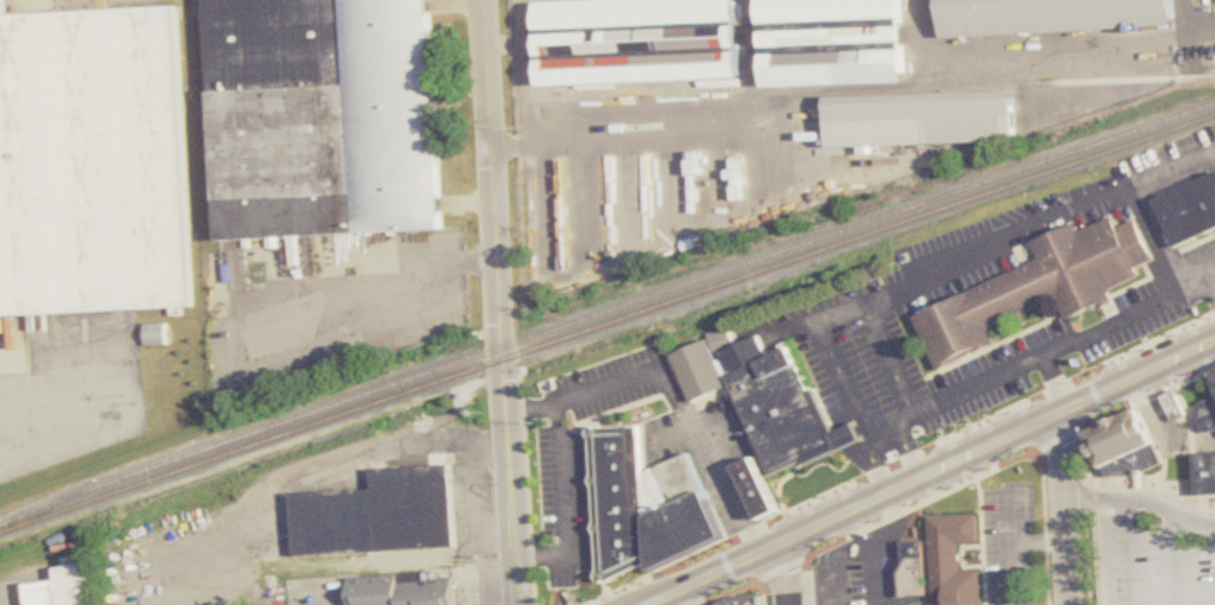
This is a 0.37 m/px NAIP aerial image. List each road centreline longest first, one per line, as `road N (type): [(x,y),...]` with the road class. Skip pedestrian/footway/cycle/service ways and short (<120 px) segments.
road 1 (residential): [(486,0),(519,604)]
road 2 (secondary): [(701,584),(1061,412)]
road 3 (residential): [(1071,604),(1061,412)]
road 4 (secondary): [(1061,412),(1214,339)]

